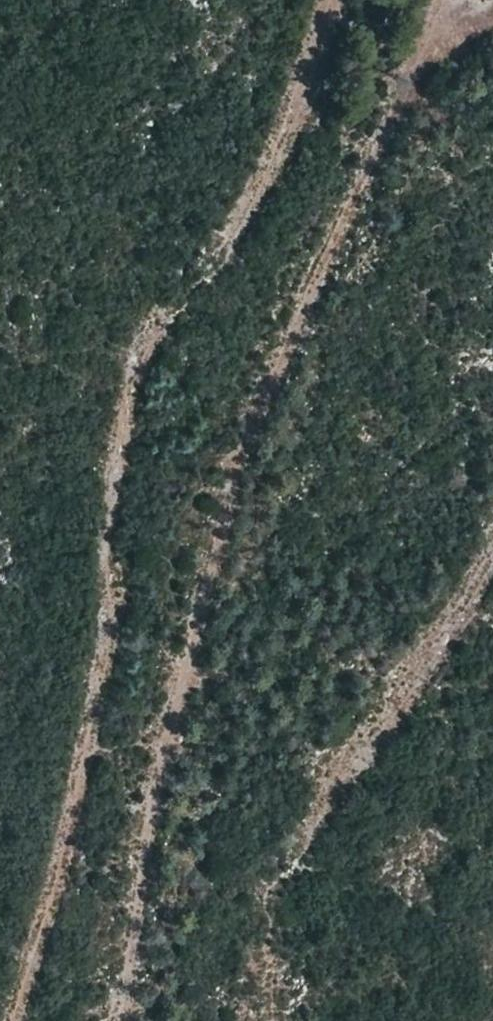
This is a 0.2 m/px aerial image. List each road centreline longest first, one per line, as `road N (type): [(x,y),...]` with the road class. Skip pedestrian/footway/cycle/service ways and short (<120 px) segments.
road 1 (track): [(12,1020),(117,595),(120,421),(149,333),(229,239),(289,144),(325,0)]
road 2 (track): [(123,1020),(164,754),(309,271),(450,0)]

